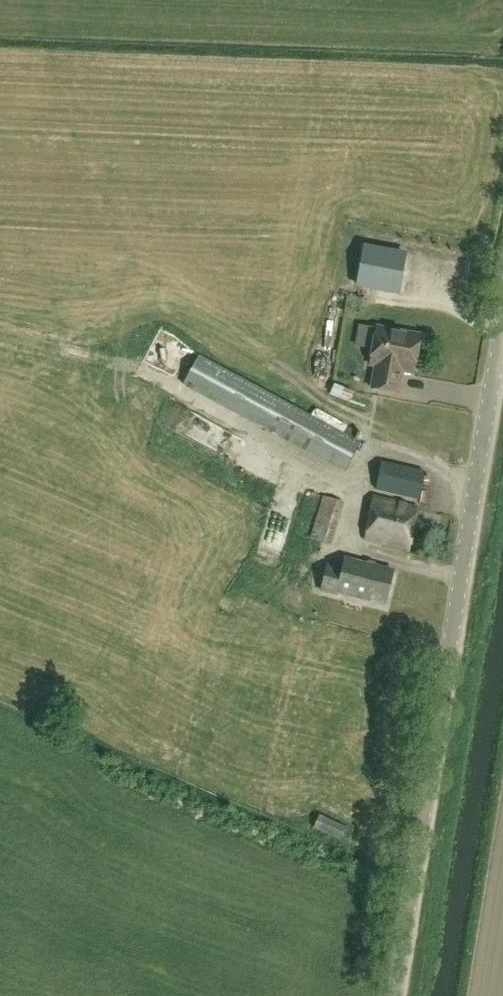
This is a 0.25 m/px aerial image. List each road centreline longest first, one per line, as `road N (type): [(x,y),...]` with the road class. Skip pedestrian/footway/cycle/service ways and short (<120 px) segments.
road 1 (tertiary): [(395,995),(502,327)]

